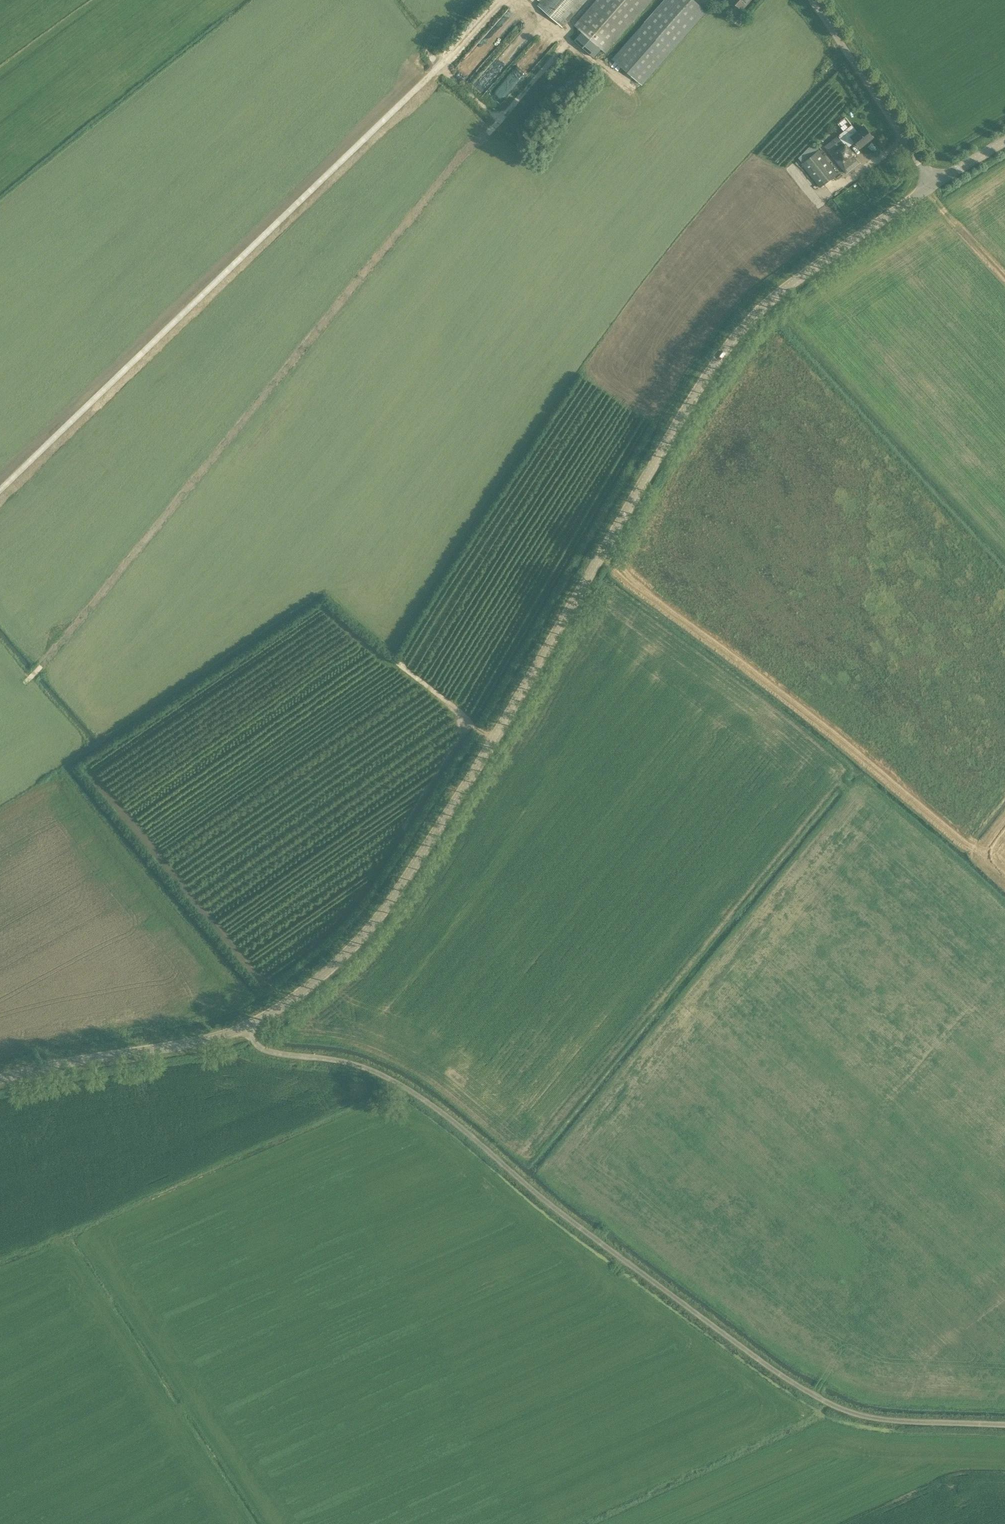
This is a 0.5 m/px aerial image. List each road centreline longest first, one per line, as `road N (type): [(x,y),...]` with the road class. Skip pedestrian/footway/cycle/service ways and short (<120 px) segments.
road 1 (unclassified): [(244,1024),(322,967),(365,918),(722,331),(780,276),(926,176)]
road 2 (unclassified): [(244,1024),(261,1049),(387,1074),(785,1380),(853,1410),(1004,1424)]
road 3 (unclassified): [(0,1072),(244,1024)]
road 4 (unclassified): [(926,176),(810,0)]

